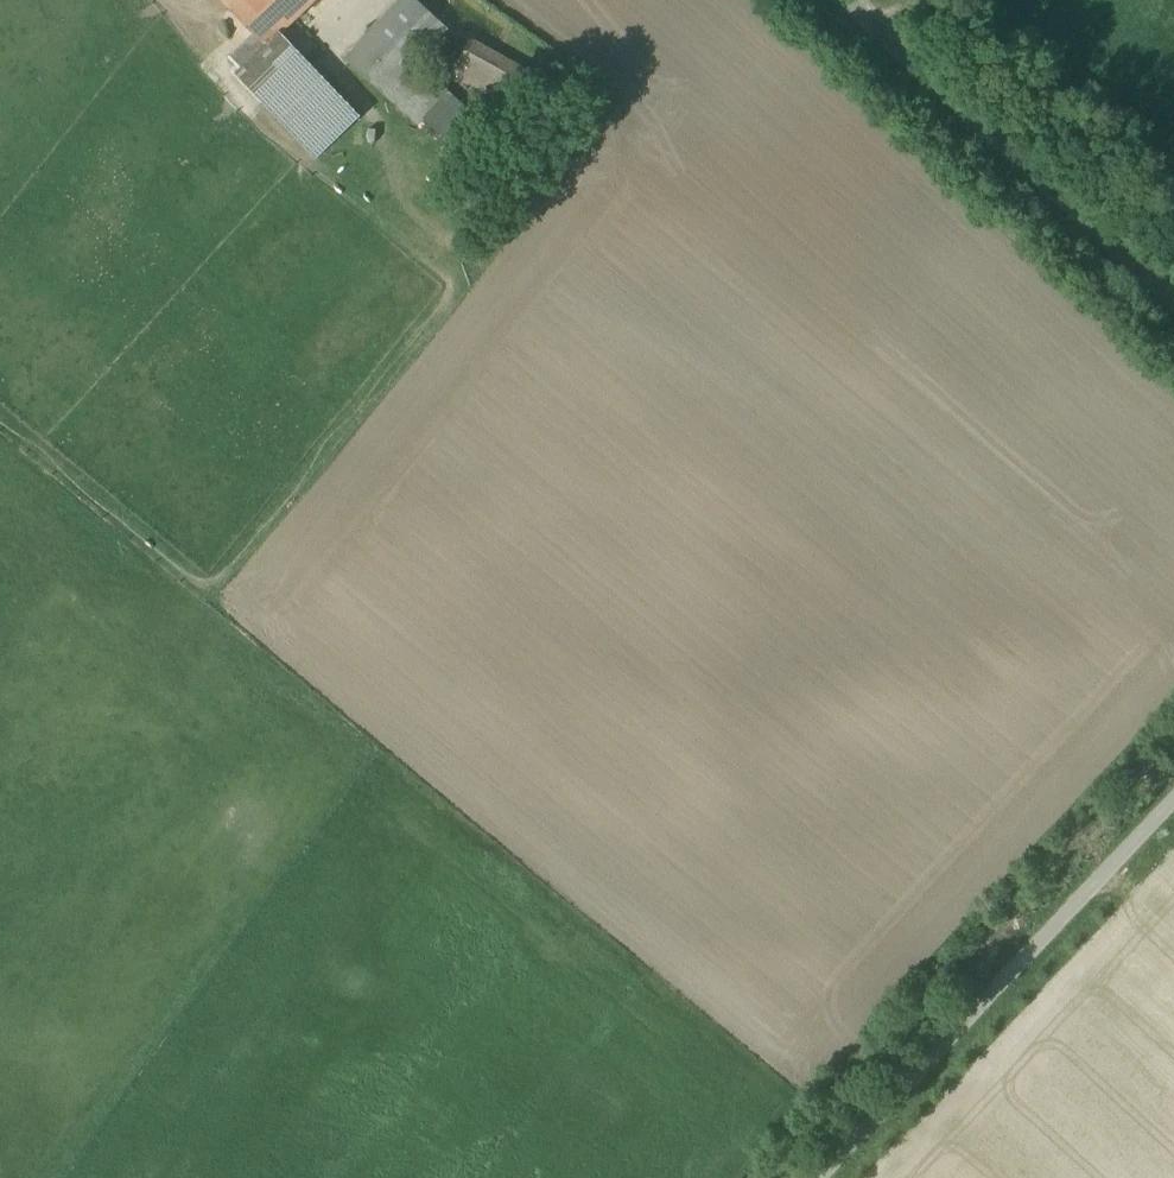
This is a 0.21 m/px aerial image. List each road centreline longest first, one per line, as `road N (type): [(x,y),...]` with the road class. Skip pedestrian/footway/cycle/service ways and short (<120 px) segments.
road 1 (unclassified): [(1173,804),(822,1177)]
road 2 (residential): [(849,0),(1173,298)]

